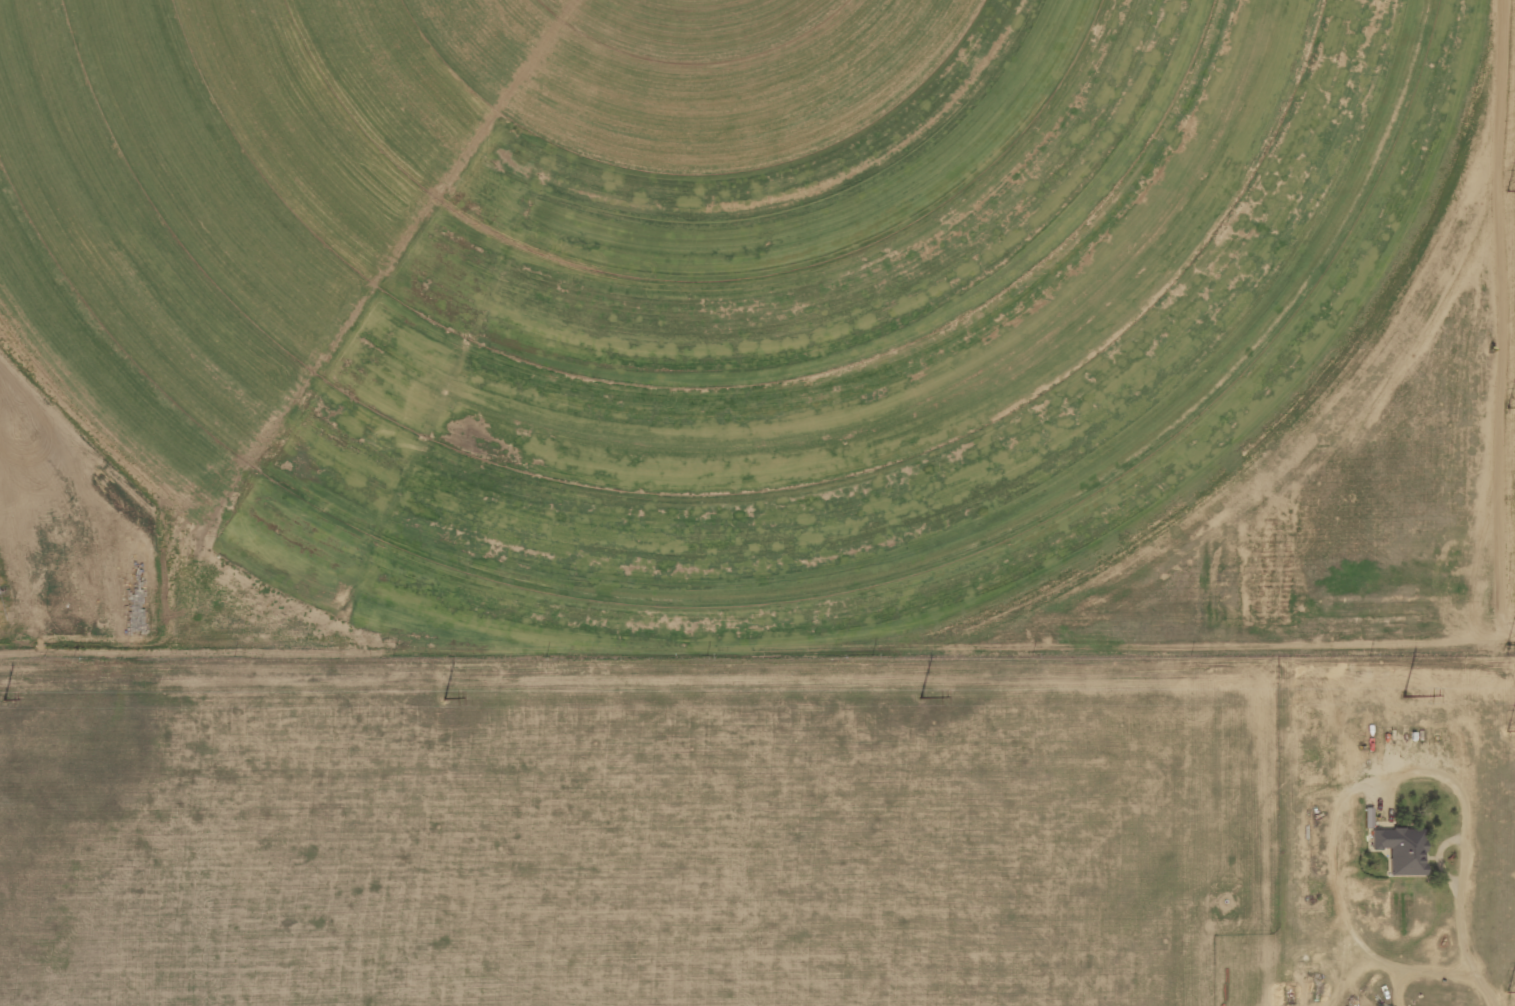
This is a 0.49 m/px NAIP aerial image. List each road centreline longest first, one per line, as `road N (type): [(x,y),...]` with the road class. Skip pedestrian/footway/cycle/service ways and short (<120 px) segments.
road 1 (residential): [(0,680),(1514,689)]

